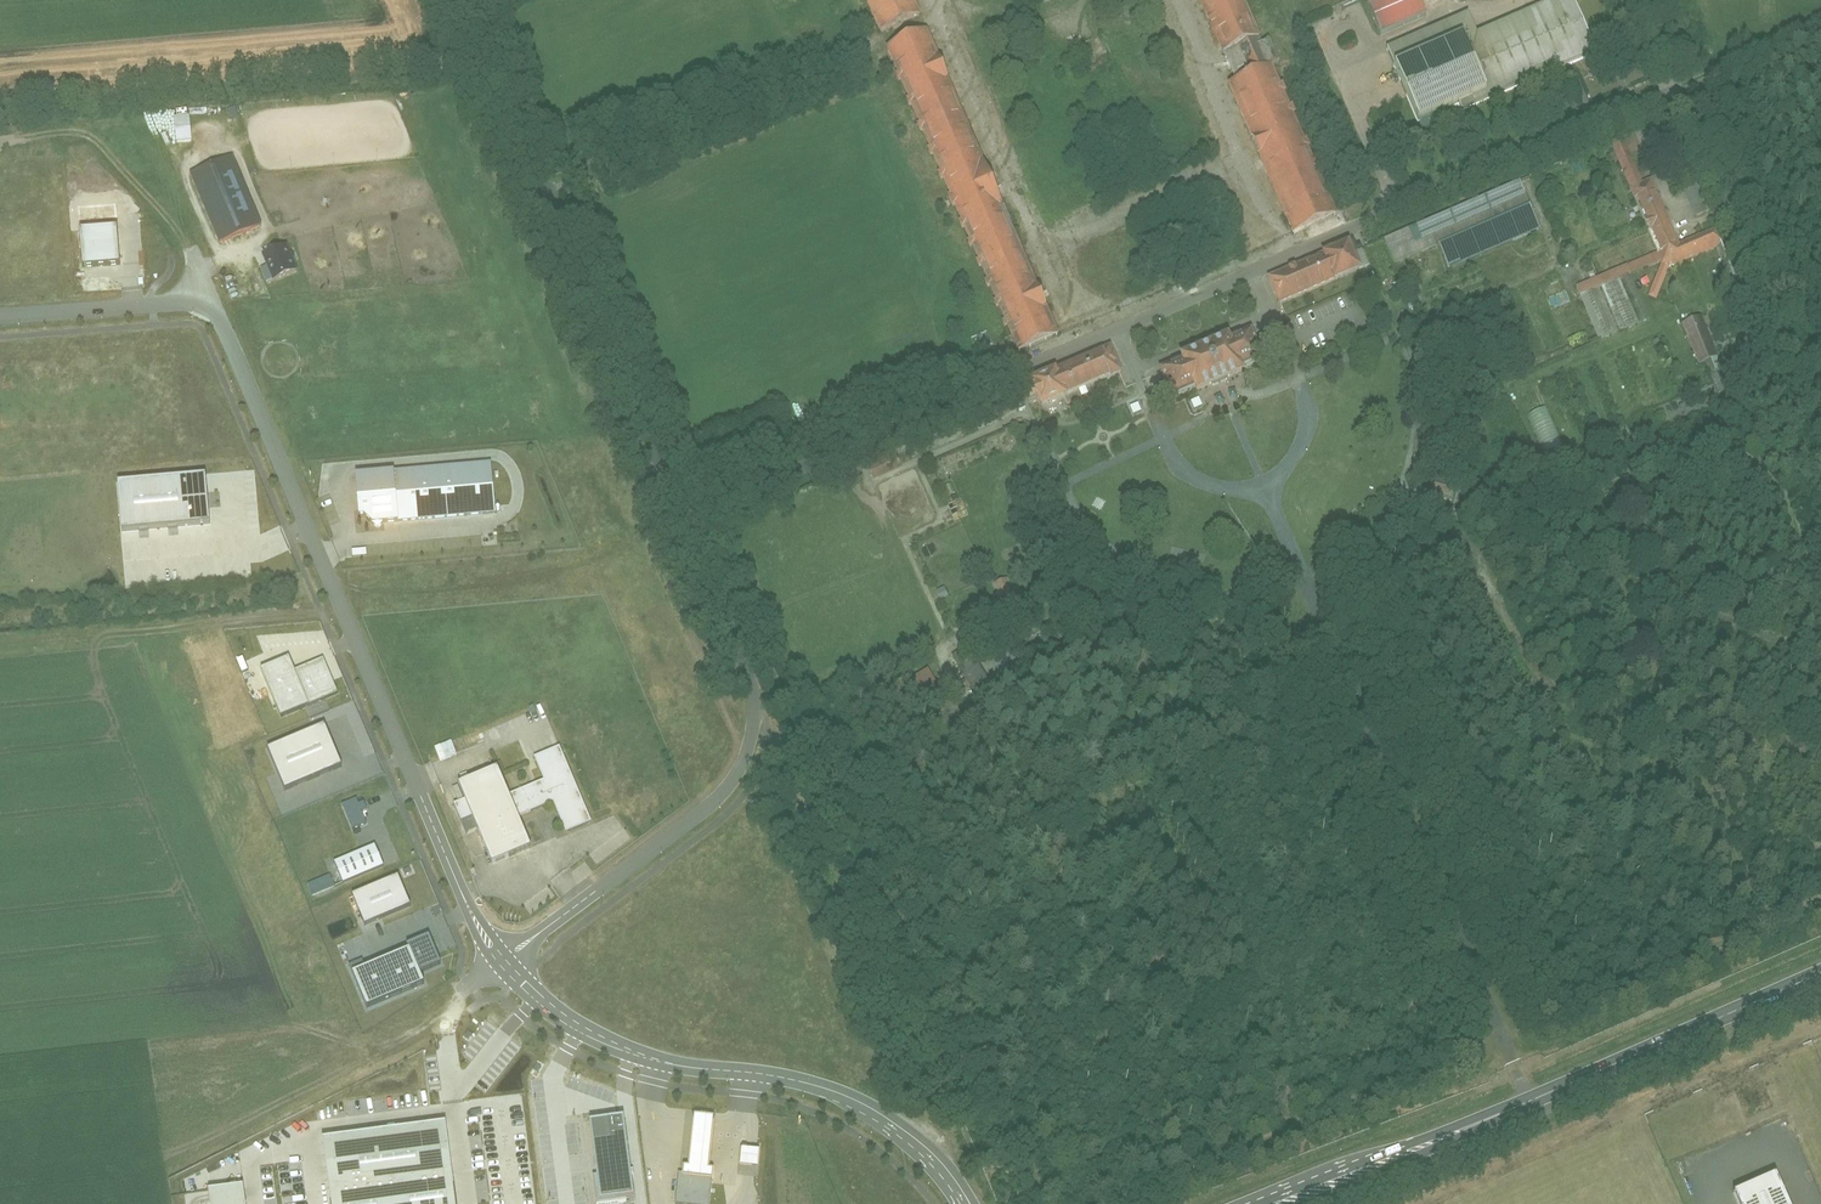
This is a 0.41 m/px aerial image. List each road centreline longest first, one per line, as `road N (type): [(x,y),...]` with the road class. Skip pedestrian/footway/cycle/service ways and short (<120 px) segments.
road 1 (unclassified): [(504,965),(708,811),(748,757),(758,720),(738,656),(460,0)]
road 2 (residential): [(504,965),(349,624),(214,301)]
road 3 (primary): [(1820,976),(1284,1203)]
road 4 (residential): [(969,1203),(922,1145),(847,1097),(778,1078),(661,1064),(575,1026),(504,965)]
road 5 (residential): [(214,301),(0,318)]
road 6 (track): [(1692,87),(1820,30)]

